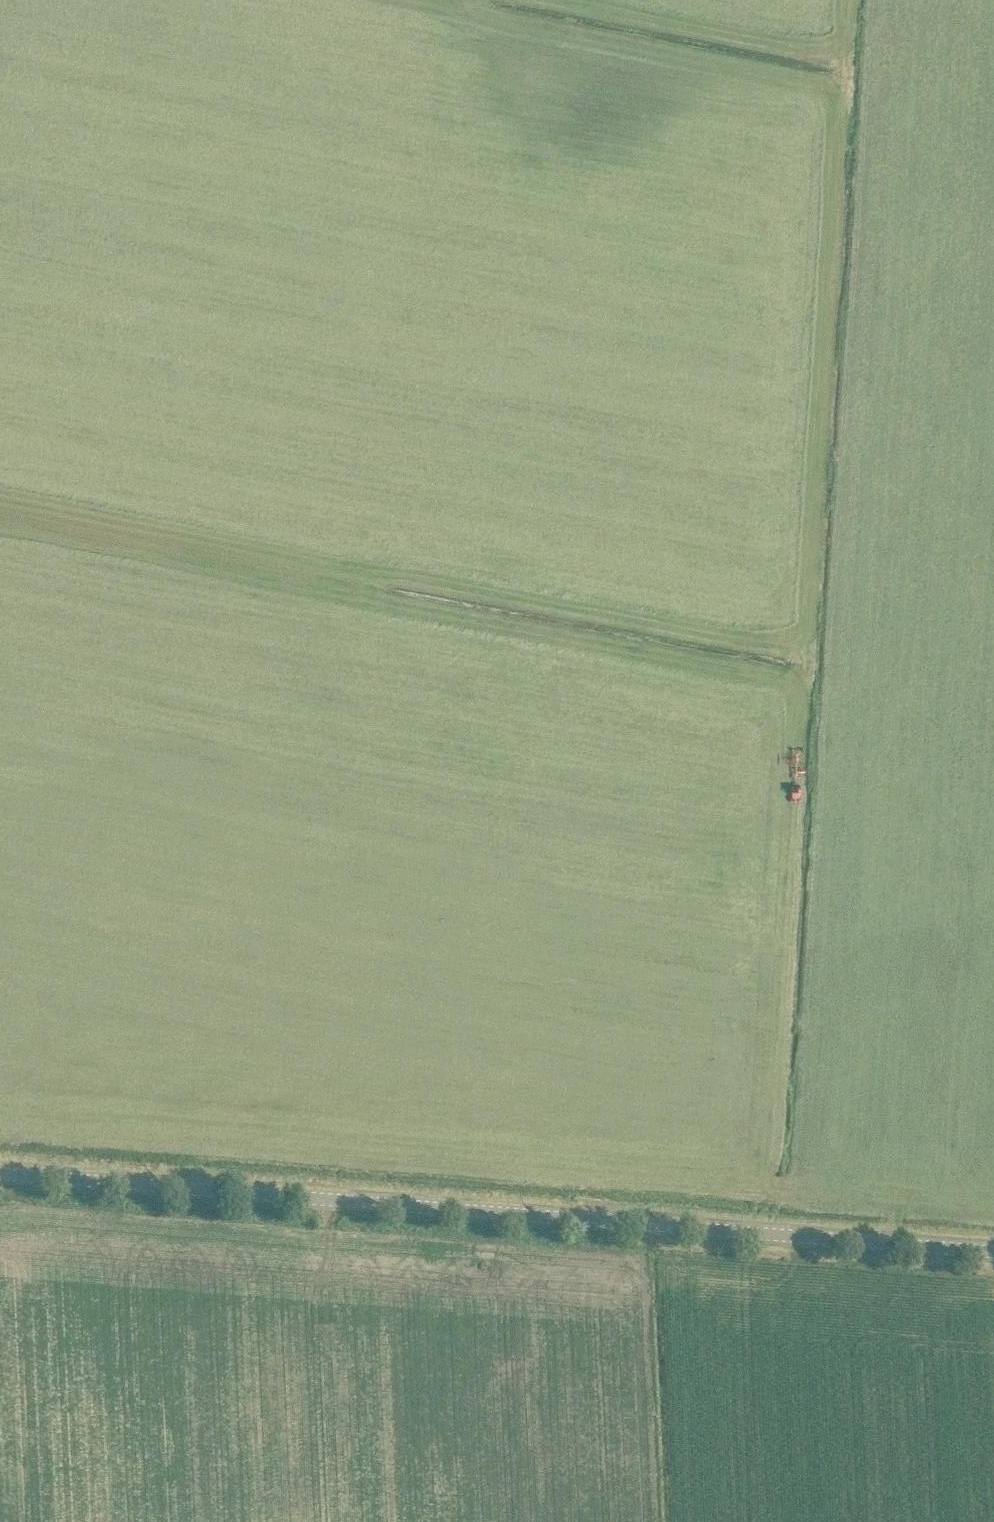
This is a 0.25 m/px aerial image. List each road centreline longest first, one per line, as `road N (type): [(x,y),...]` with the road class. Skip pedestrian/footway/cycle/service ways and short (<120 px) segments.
road 1 (unclassified): [(993,1247),(0,1170)]

